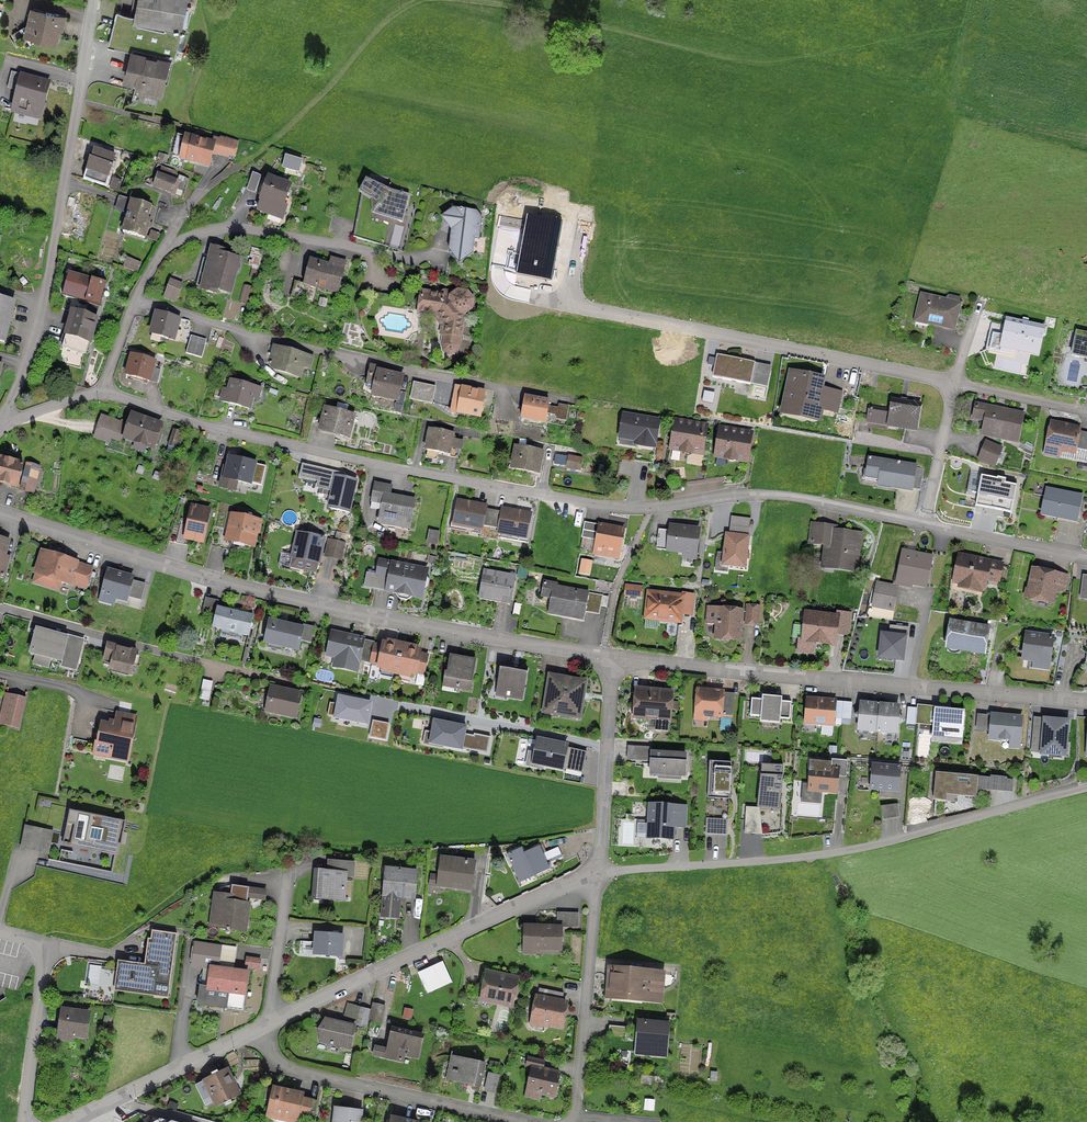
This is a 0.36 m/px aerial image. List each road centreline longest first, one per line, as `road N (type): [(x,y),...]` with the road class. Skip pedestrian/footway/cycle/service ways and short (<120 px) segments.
road 1 (residential): [(102,393),(219,429),(612,508),(755,495),(923,525)]
road 2 (residential): [(613,662),(204,580),(0,517)]
road 3 (residential): [(1086,705),(613,662)]
road 4 (residential): [(134,301),(276,341),(577,401)]
road 5 (residential): [(5,422),(43,305),(94,0)]
road 6 (residential): [(588,875),(262,1028)]
road 7 (residential): [(262,1028),(290,1071),(517,1121)]
road 8 (residential): [(955,383),(686,328)]
road 9 (residential): [(165,250),(233,228),(421,263)]
road 10 (residential): [(572,1121),(596,893),(588,875)]
road 11 (residential): [(613,662),(602,853),(599,870),(588,875)]
road 12 (residential): [(0,935),(32,943),(43,964),(25,1121)]
road 13 (residential): [(262,1028),(72,1121)]
road 14 (residential): [(923,525),(1086,558)]
road 15 (residential): [(923,525),(955,383)]
road 16 (residential): [(955,383),(1086,411)]

